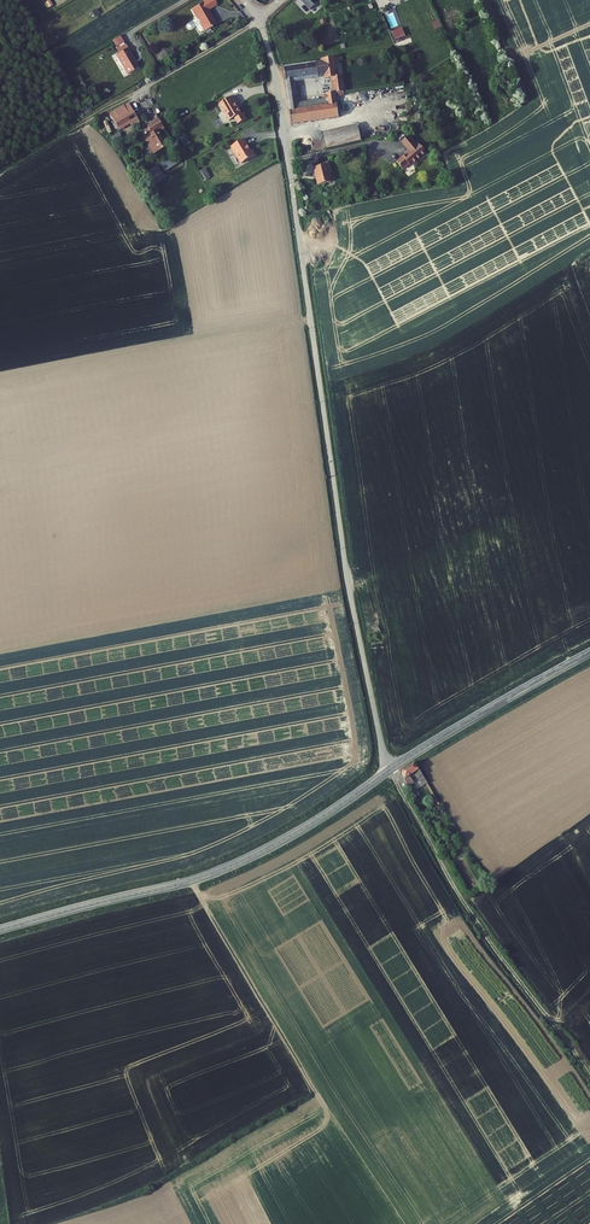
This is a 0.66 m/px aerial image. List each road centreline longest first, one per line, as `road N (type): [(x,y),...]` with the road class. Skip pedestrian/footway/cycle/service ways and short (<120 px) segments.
road 1 (unclassified): [(389,770),(348,580),(279,96),(260,19)]
road 2 (secondary): [(0,929),(221,870),(292,835),(389,770)]
road 3 (secondary): [(389,770),(589,652)]
road 4 (residential): [(260,19),(101,114)]

